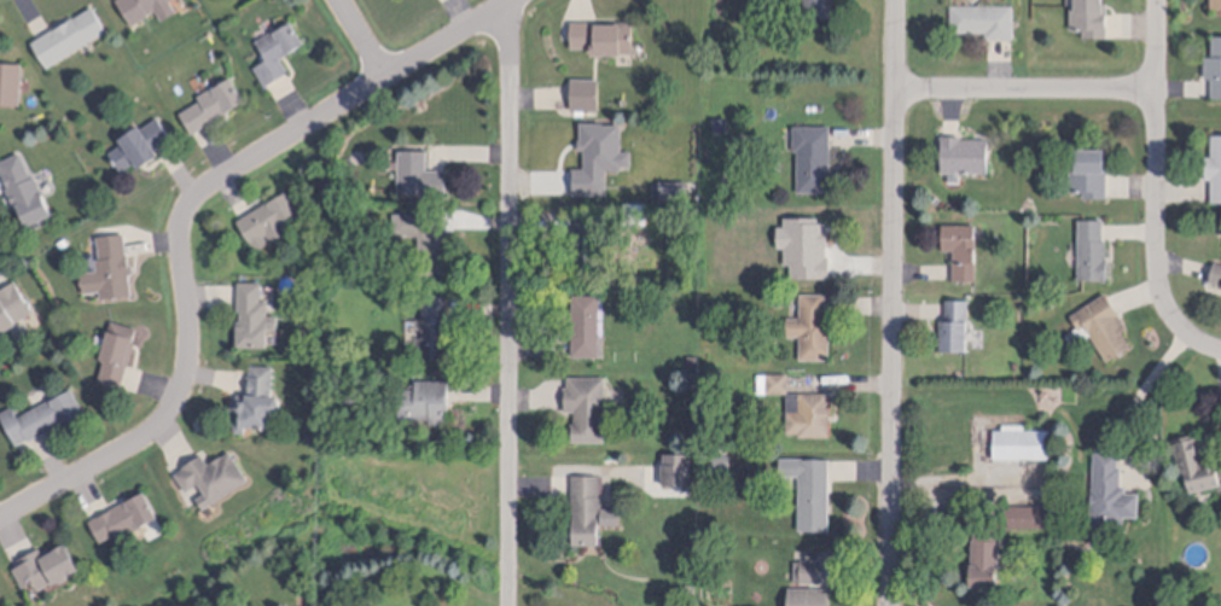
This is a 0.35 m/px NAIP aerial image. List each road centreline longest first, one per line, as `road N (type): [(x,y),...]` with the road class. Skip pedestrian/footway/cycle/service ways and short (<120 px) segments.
road 1 (residential): [(515,0),(208,186),(185,217),(181,239),(190,332),(176,406),(140,442),(0,520)]
road 2 (residential): [(897,0),(892,605)]
road 3 (residential): [(508,605),(507,5)]
road 4 (residential): [(1187,333),(1158,275),(1158,0)]
road 5 (residential): [(1156,92),(896,93)]

